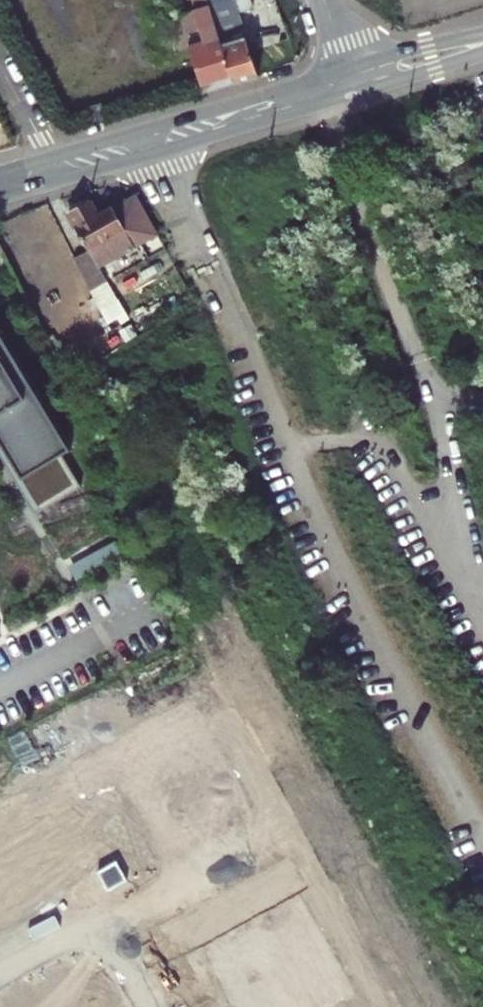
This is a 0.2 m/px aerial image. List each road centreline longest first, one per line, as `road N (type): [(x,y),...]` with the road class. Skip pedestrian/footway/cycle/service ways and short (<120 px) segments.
road 1 (unclassified): [(482,849),(361,609),(195,241),(159,136)]
road 2 (residential): [(148,1006),(101,922),(0,978)]
road 3 (secondary): [(159,136),(350,80)]
road 4 (secondary): [(0,182),(159,136)]
road 5 (secondary): [(350,80),(482,43)]

